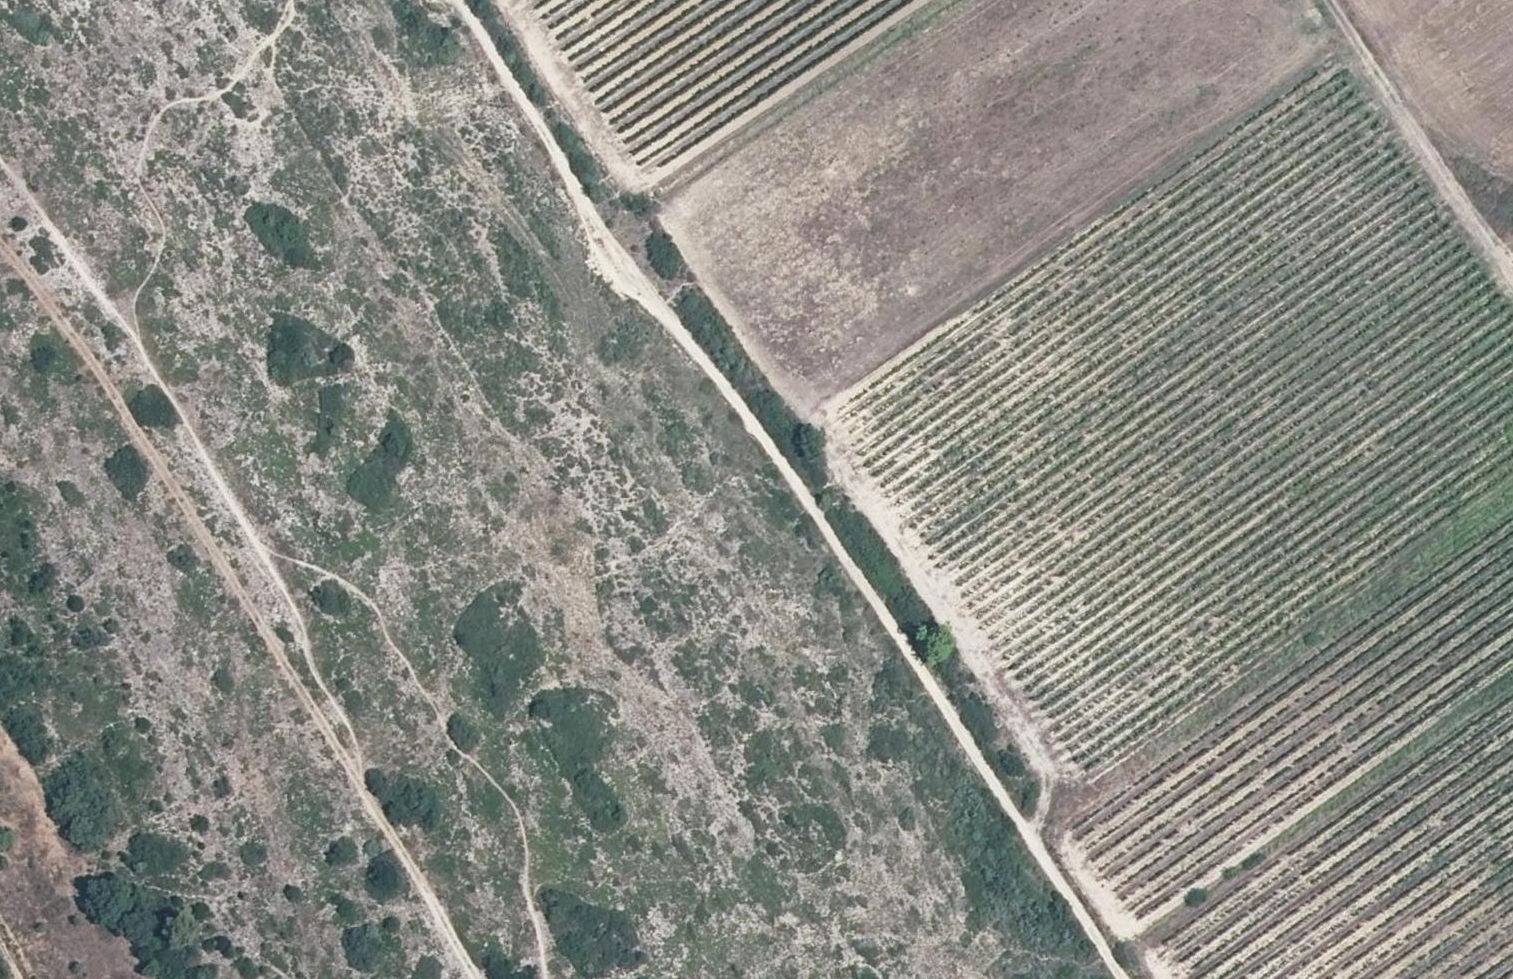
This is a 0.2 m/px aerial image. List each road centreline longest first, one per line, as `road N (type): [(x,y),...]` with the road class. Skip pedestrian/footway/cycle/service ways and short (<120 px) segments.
road 1 (track): [(459,0),(604,235),(757,428),(1123,978)]
road 2 (track): [(480,978),(133,424),(52,306),(0,250)]
road 3 (track): [(1329,0),(1512,285)]

